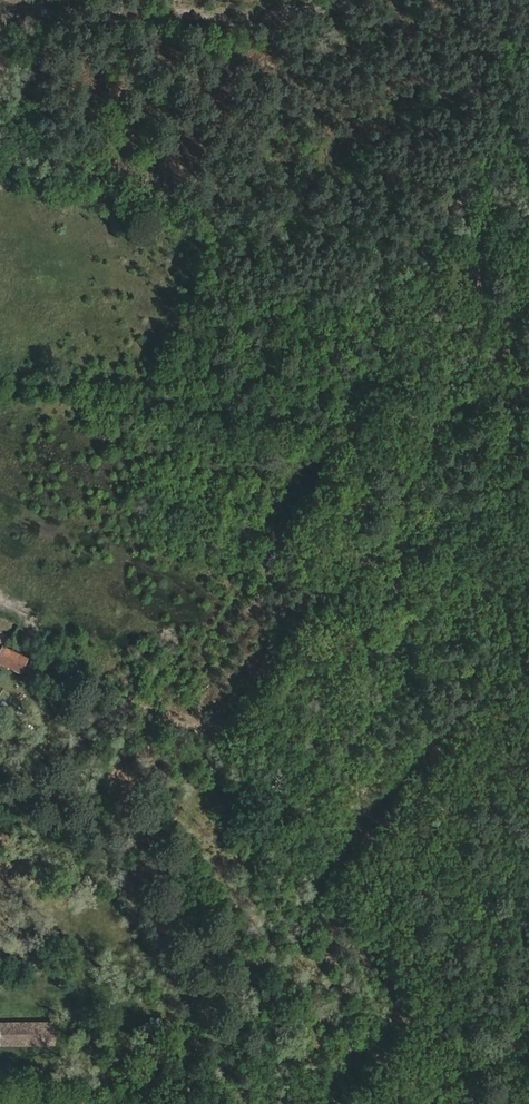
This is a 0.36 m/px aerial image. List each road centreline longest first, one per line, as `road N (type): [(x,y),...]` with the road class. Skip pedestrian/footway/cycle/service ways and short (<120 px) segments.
road 1 (track): [(329,0),(206,7),(0,1)]

